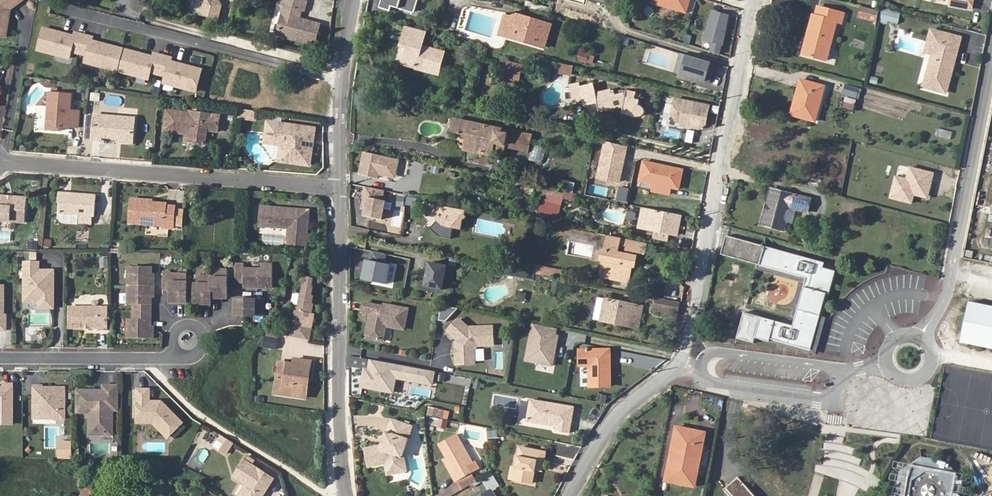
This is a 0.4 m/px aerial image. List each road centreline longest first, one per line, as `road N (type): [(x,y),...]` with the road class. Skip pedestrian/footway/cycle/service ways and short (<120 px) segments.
road 1 (residential): [(569,495),(613,412),(683,364),(754,0)]
road 2 (residential): [(0,163),(339,186)]
road 3 (residential): [(360,495),(345,403),(339,186)]
road 4 (residential): [(835,401),(710,381),(704,363),(725,353),(844,369)]
road 5 (residential): [(921,340),(939,314),(991,64)]
road 6 (residential): [(192,338),(187,357),(0,357)]
road 7 (residential): [(339,186),(358,0)]

